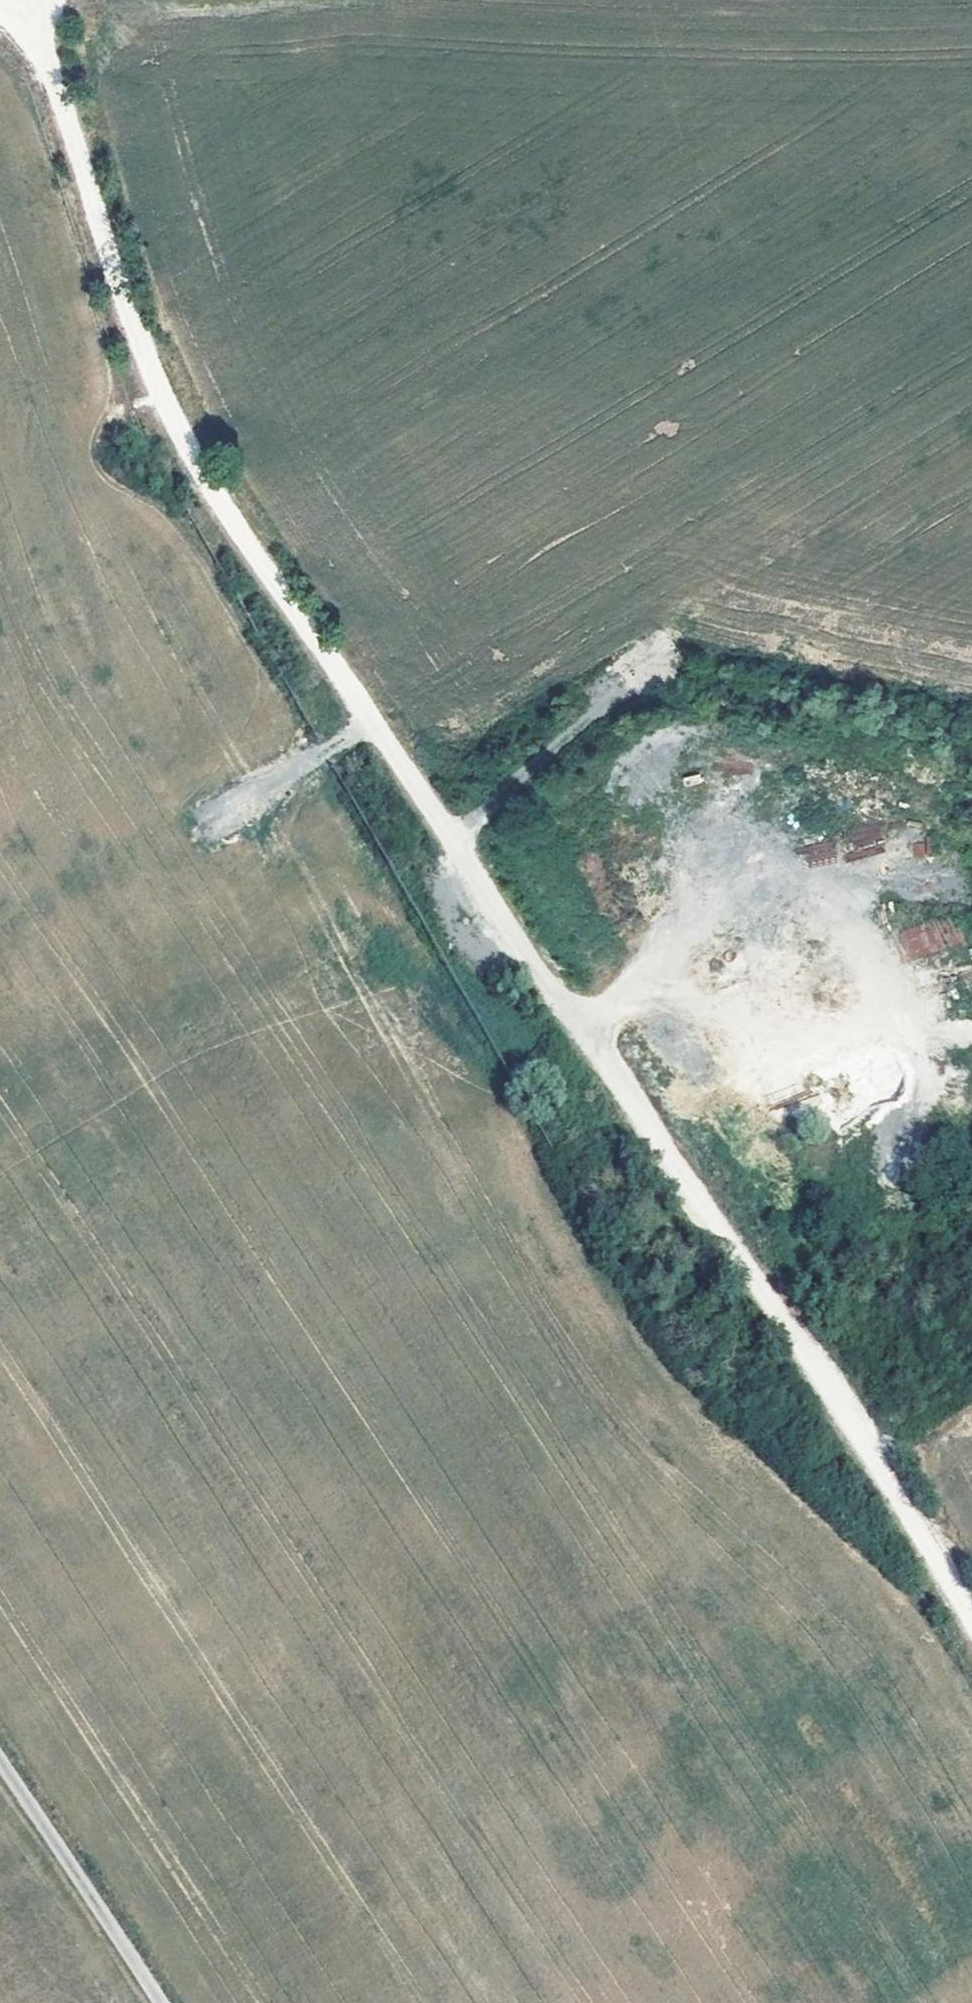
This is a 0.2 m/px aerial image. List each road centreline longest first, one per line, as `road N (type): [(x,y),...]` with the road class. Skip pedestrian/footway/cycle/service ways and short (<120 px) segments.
road 1 (track): [(14,7),(63,79),(145,381),(264,566),(717,1214),(971,1609)]
road 2 (unclassified): [(0,1761),(159,2002)]

